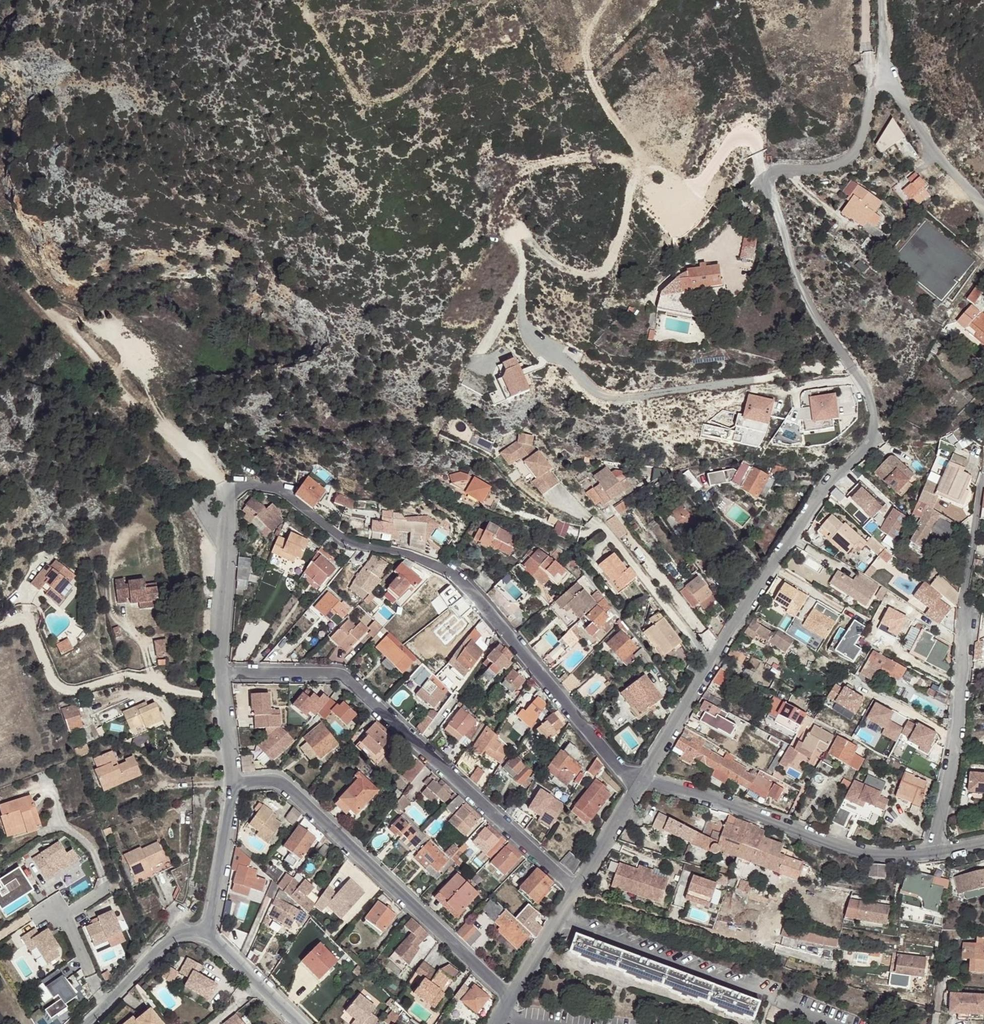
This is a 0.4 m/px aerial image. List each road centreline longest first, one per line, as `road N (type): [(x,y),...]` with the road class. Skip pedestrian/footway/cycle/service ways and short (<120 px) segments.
road 1 (residential): [(642,779),(822,488),(872,439),(867,393),(793,259),(767,184),(774,173),(853,151),(880,78),(932,157),(983,212)]
road 2 (residential): [(642,779),(627,776),(452,572),(341,542),(278,488),(244,486),(229,504),(221,672)]
road 3 (residential): [(221,672),(328,674),(350,685),(575,891)]
road 4 (residential): [(983,477),(961,602),(967,632),(957,725),(933,853)]
road 5 (residential): [(233,785),(284,785),(511,995)]
road 6 (track): [(0,246),(41,309),(231,496)]
road 7 (residential): [(933,853),(872,856),(642,779)]
road 8 (residential): [(208,935),(172,940),(85,1023)]
road 9 (residential): [(233,785),(208,935)]
road 10 (residential): [(575,891),(642,779)]
road 11 (residential): [(299,1023),(208,935)]
road 12 (residential): [(511,995),(575,891)]

